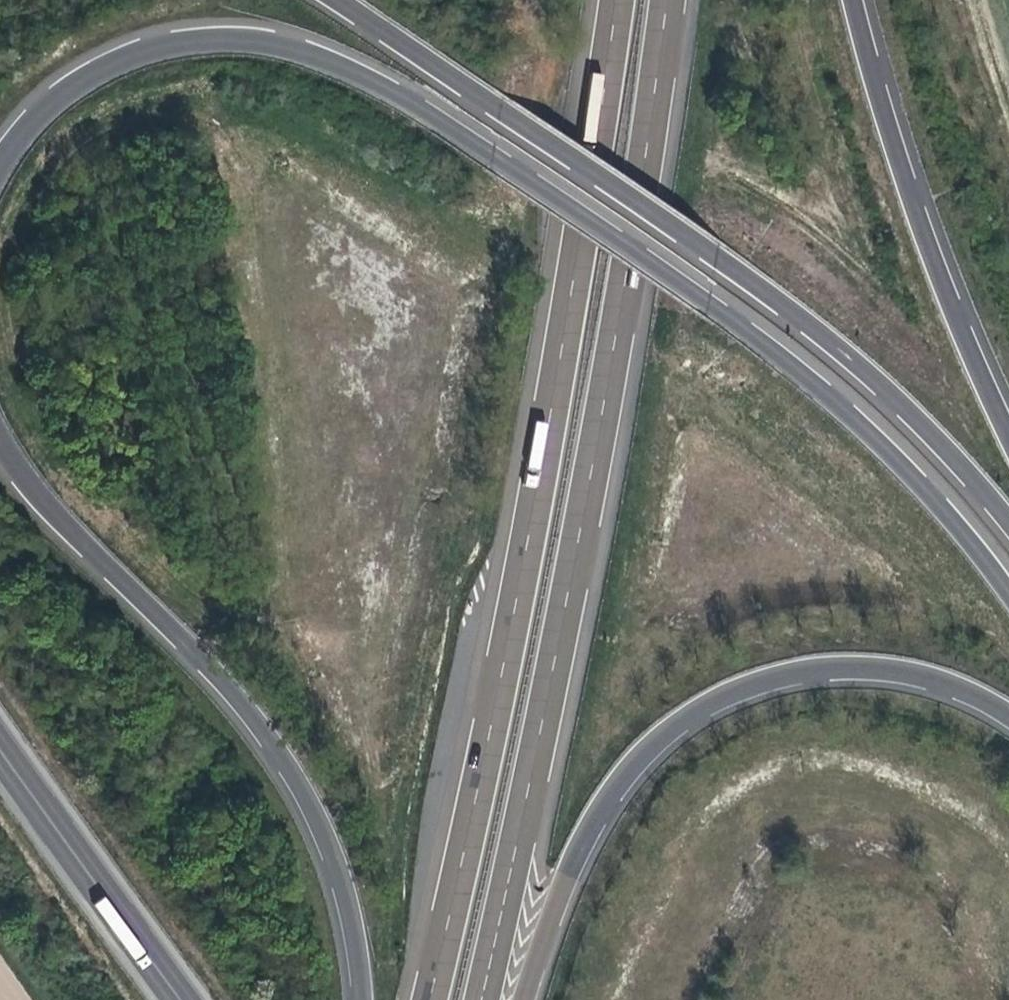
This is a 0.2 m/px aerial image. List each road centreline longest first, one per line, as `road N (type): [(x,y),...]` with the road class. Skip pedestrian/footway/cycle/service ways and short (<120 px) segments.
road 1 (motorway): [(1008,580),(893,444),(801,361),(410,88),(284,42),(225,35),(161,41),(103,62),(37,110),(0,177)]
road 2 (motorway): [(485,999),(594,487),(670,0)]
road 3 (motorway): [(621,0),(530,568),(437,999)]
road 4 (motorway): [(344,0),(814,323),(928,422),(1008,517)]
road 5 (motorway): [(0,423),(24,467),(248,692),(283,747),(327,827),(354,904),(368,999)]
road 6 (motorway): [(528,999),(602,809),(658,733),(729,686),(801,667),(891,662),(978,689),(1008,714)]
road 7 (motorway): [(1008,409),(878,122),(849,0)]
road 8 (primary): [(174,999),(0,759)]
road 9 (track): [(1008,116),(969,0)]

